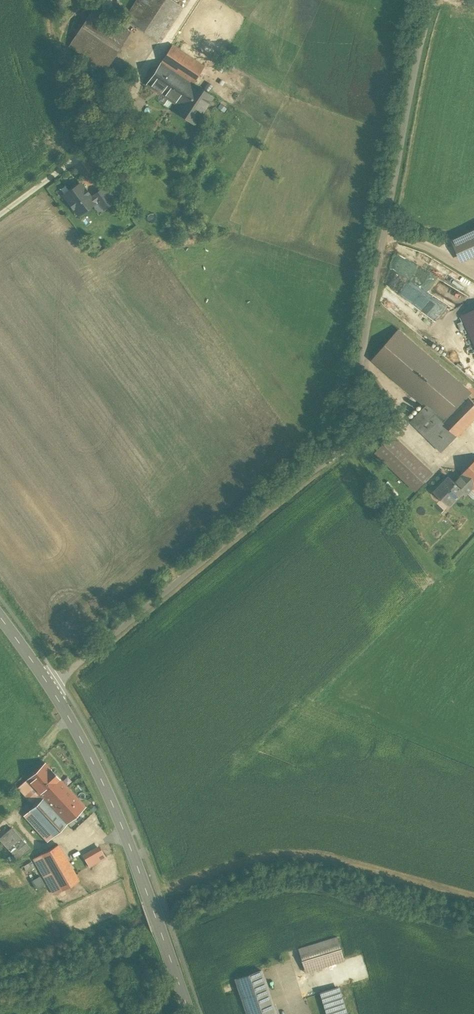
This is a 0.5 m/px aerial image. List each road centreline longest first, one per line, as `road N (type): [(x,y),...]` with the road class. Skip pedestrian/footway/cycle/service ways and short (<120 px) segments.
road 1 (unclassified): [(436,0),(347,435),(331,457),(50,688)]
road 2 (secondary): [(50,688),(107,792),(151,902)]

